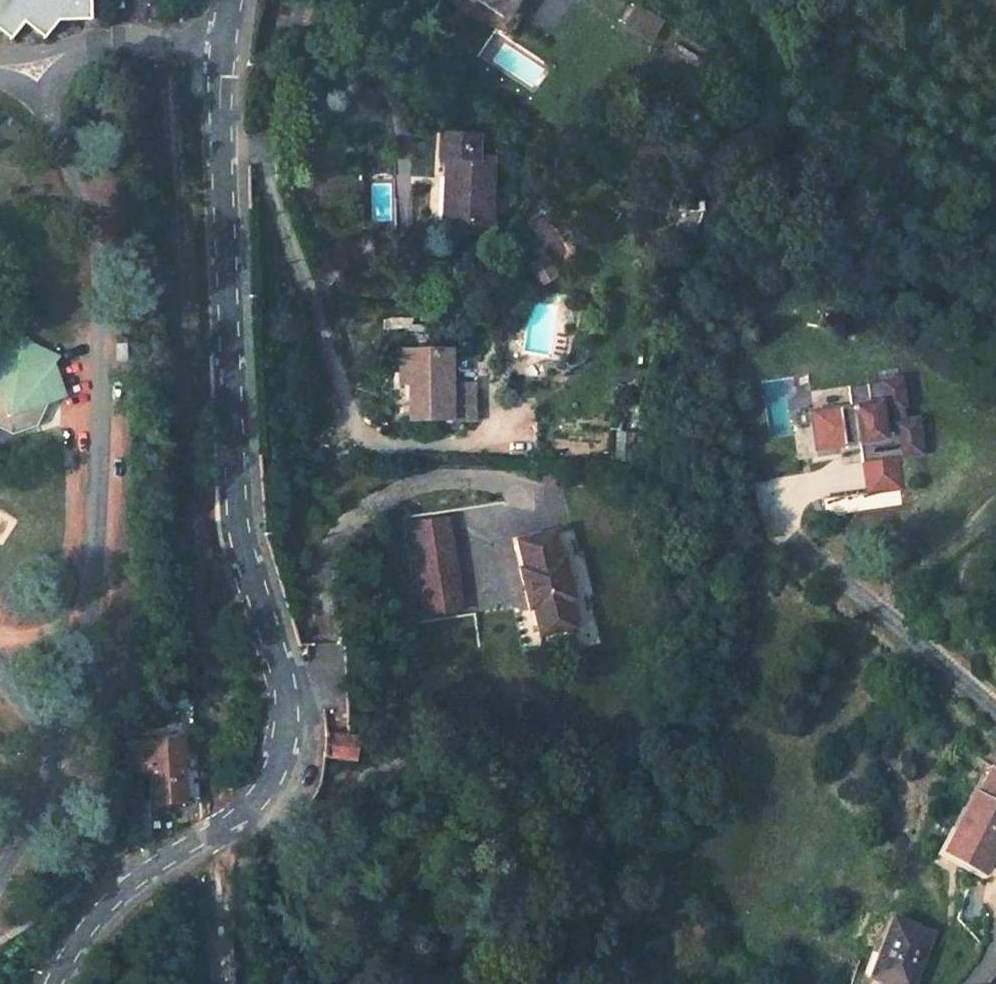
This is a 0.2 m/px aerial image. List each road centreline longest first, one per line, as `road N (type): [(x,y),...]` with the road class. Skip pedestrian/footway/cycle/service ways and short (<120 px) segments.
road 1 (unclassified): [(56,983),(88,926),(140,880),(258,801),(280,762),(287,696),(236,500),(221,102),(230,0)]

